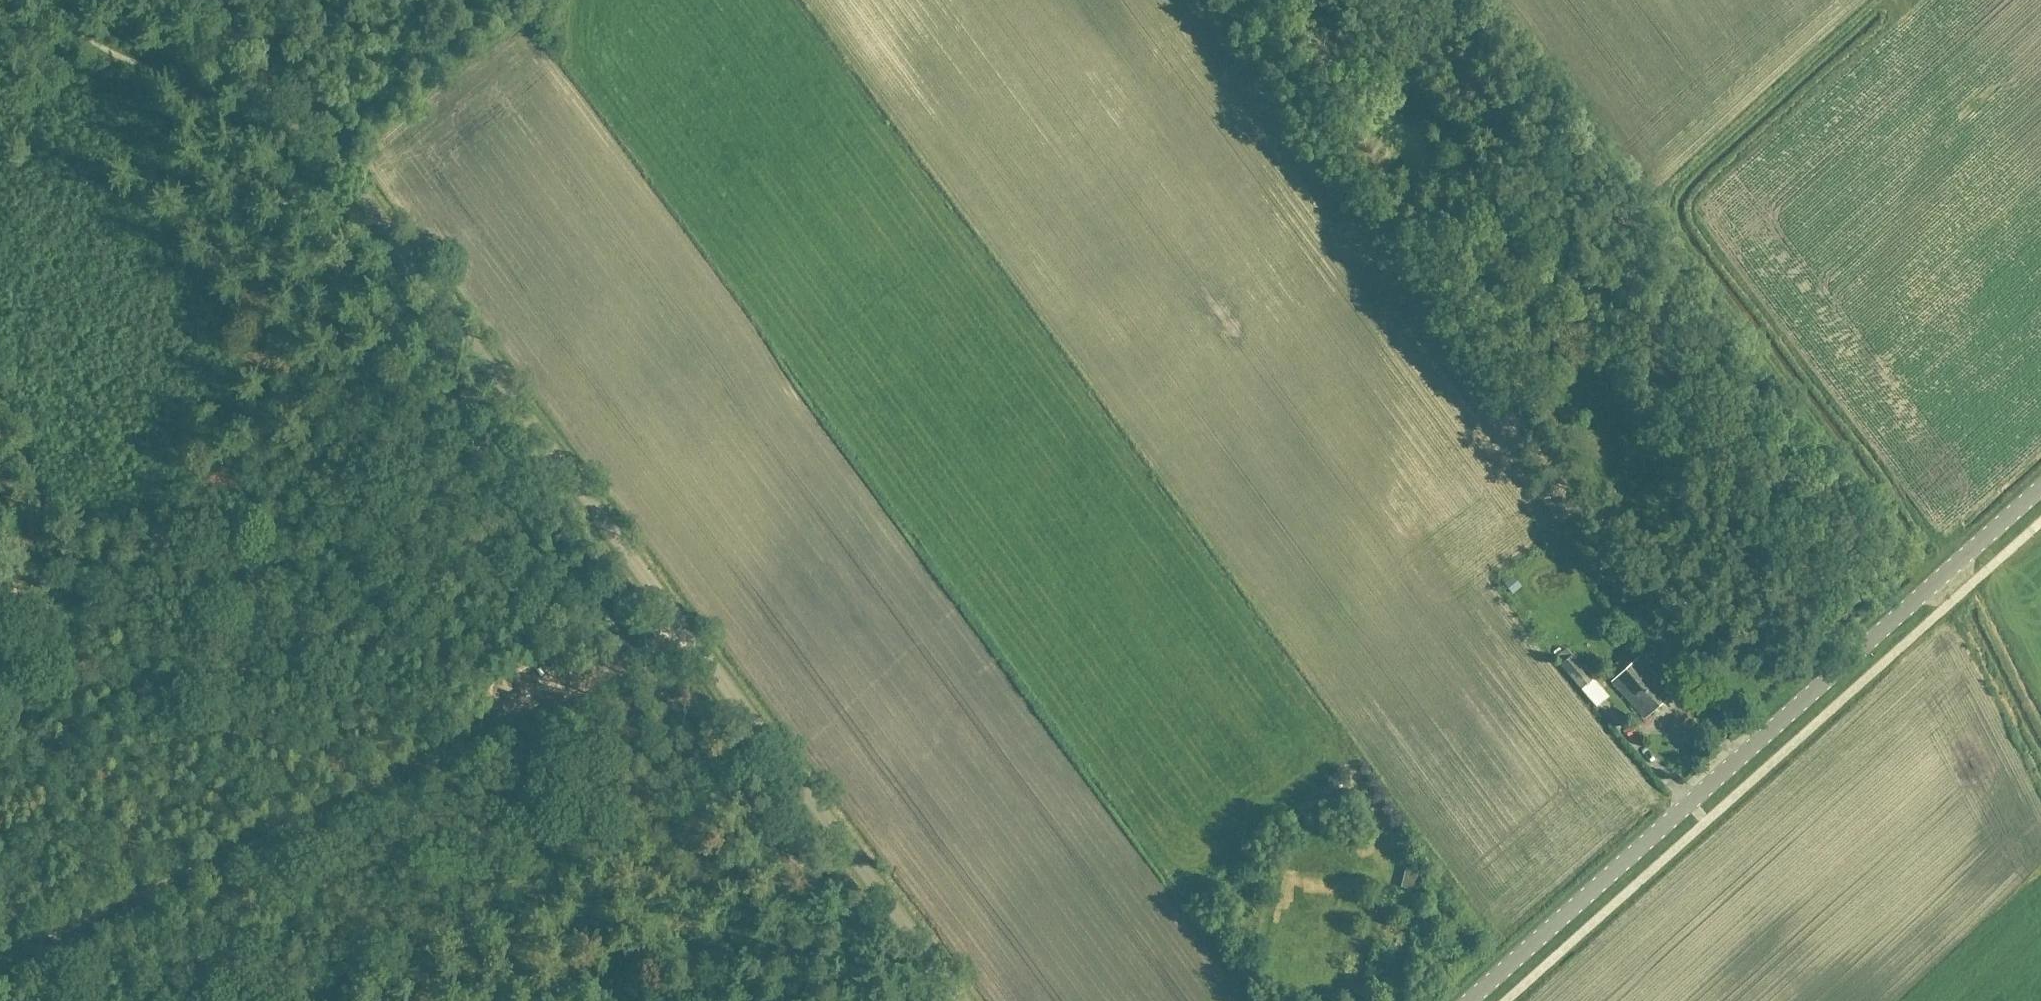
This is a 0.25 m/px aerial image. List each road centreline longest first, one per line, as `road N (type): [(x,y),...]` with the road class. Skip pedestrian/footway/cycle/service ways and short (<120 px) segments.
road 1 (unclassified): [(963,1000),(240,27),(208,0)]
road 2 (unclassified): [(1474,1000),(2040,492)]
road 3 (track): [(0,958),(391,764),(640,659),(680,626)]
road 4 (track): [(0,562),(19,550),(27,517),(0,457)]

